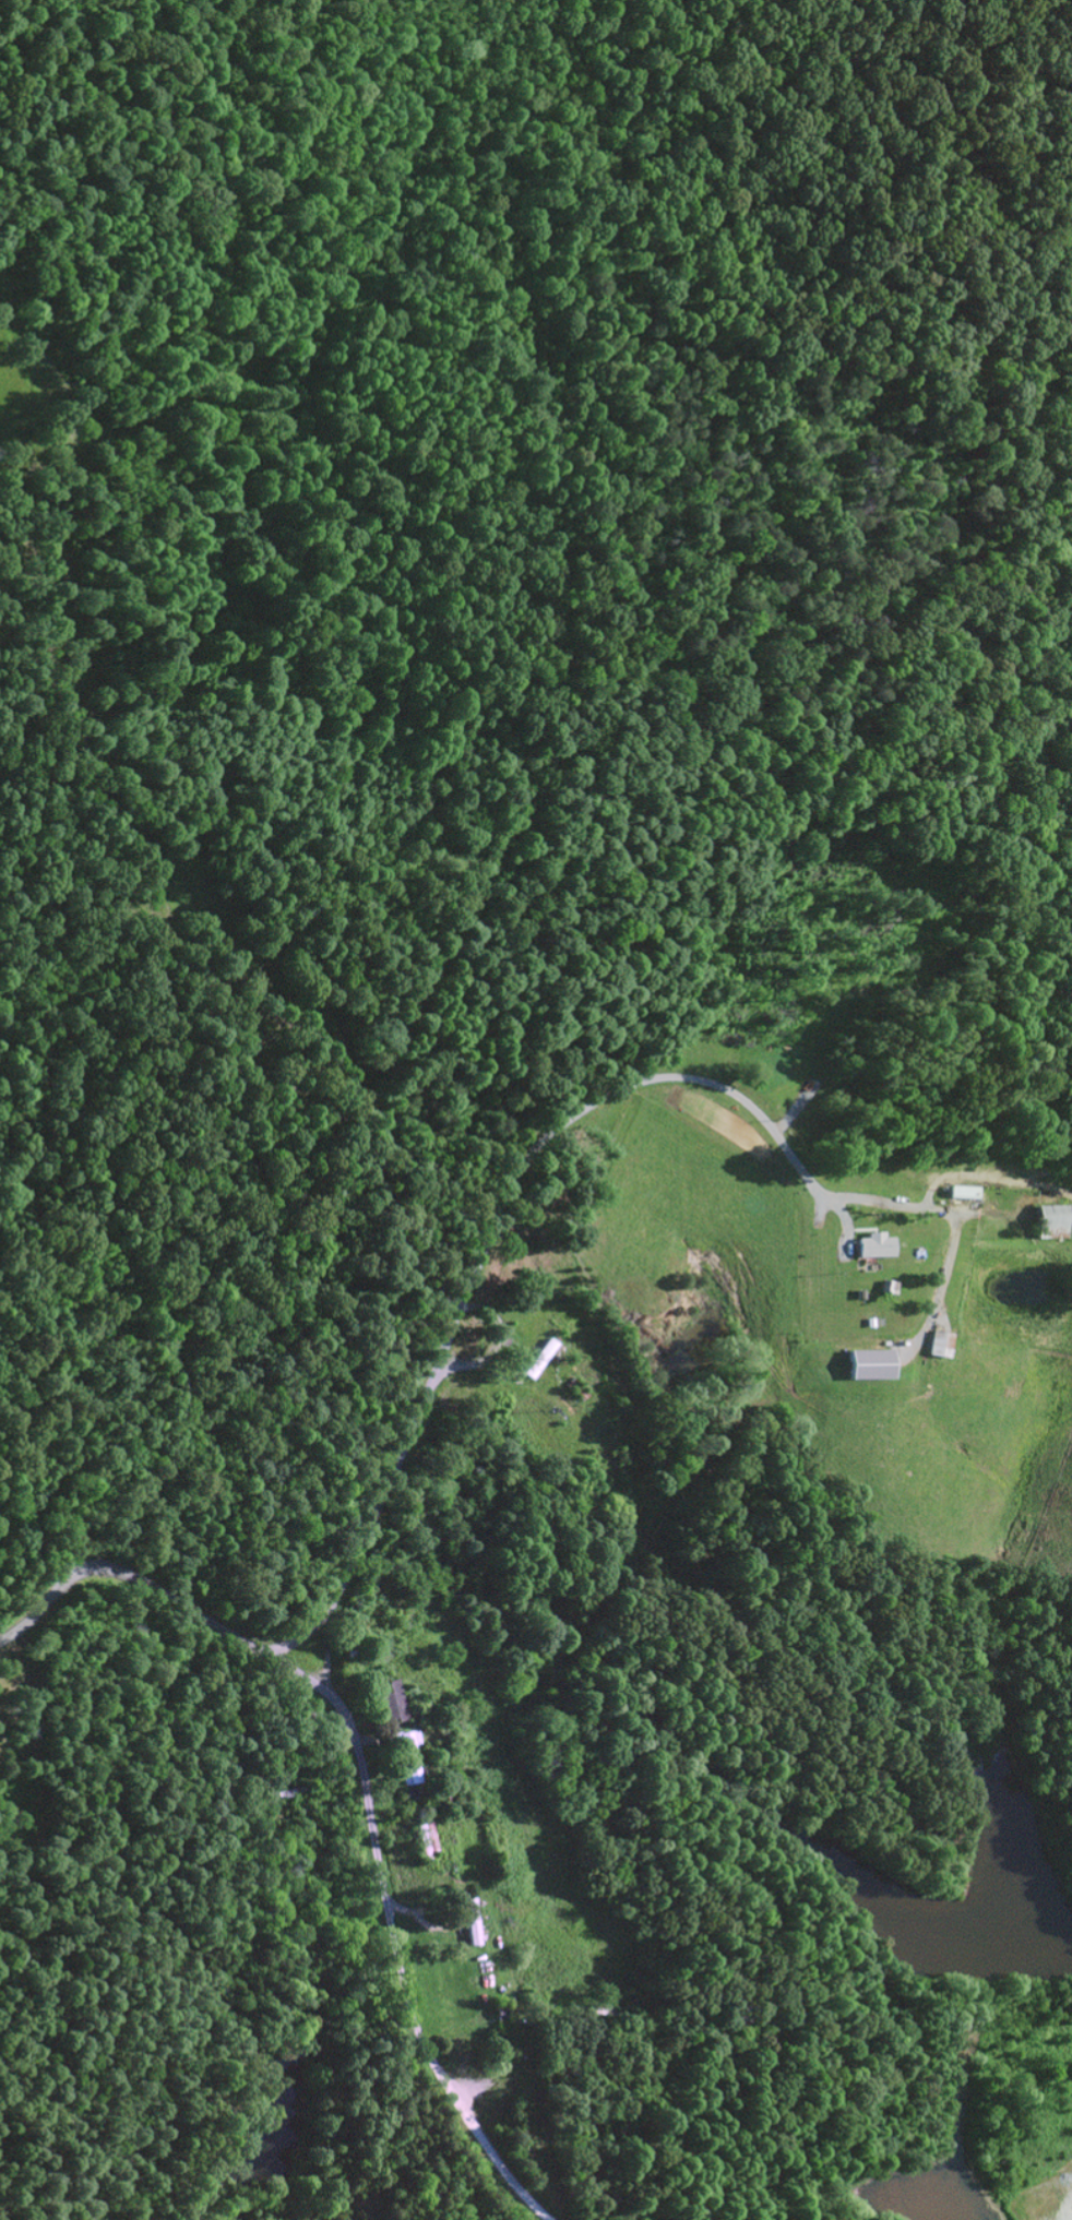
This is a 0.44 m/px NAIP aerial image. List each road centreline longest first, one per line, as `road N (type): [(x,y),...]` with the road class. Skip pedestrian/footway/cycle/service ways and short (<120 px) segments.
road 1 (residential): [(543,2219),(505,2187),(413,2022),(352,1738),(331,1697),(303,1673),(115,1565),(96,1562),(67,1576),(0,1638)]
road 2 (residential): [(832,1195),(755,1106),(708,1078),(670,1073),(632,1079),(549,1129),(507,1190),(422,1403),(326,1600),(331,1697)]

